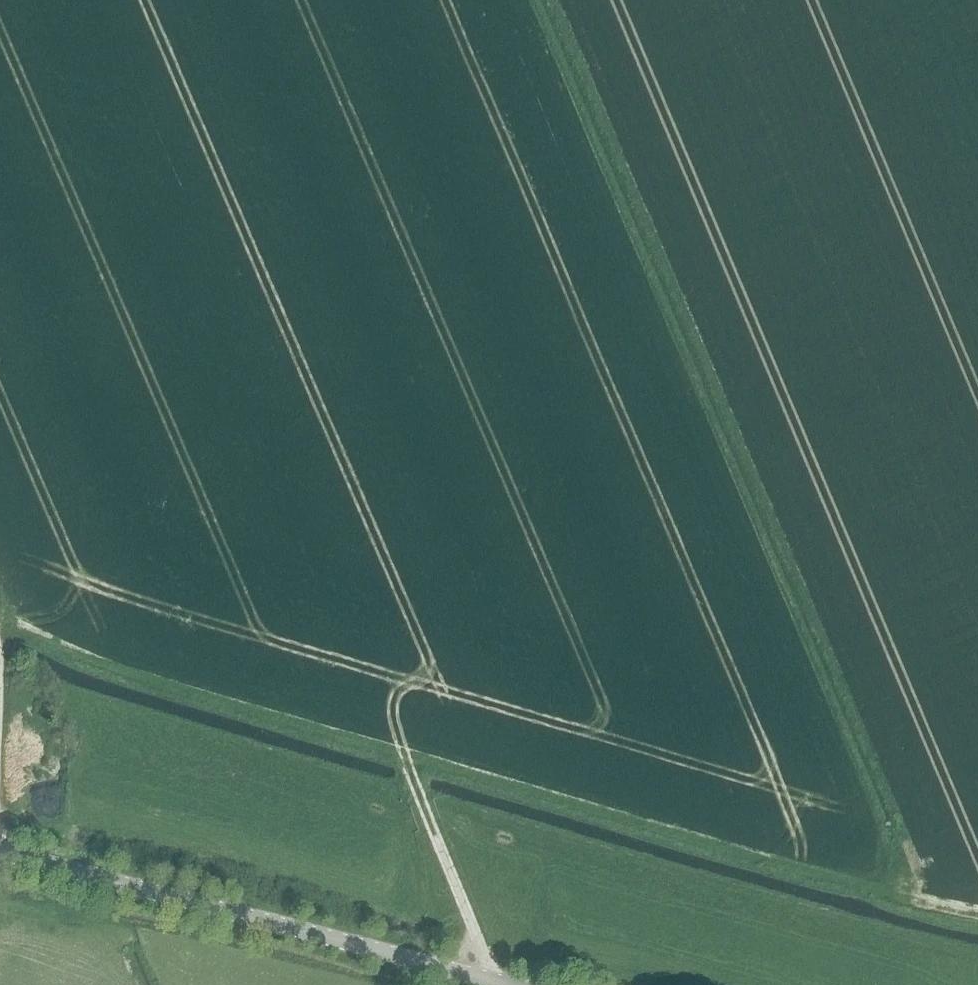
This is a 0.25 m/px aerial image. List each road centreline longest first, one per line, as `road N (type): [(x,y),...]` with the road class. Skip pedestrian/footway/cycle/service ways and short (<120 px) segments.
road 1 (tertiary): [(497,984),(0,857)]

